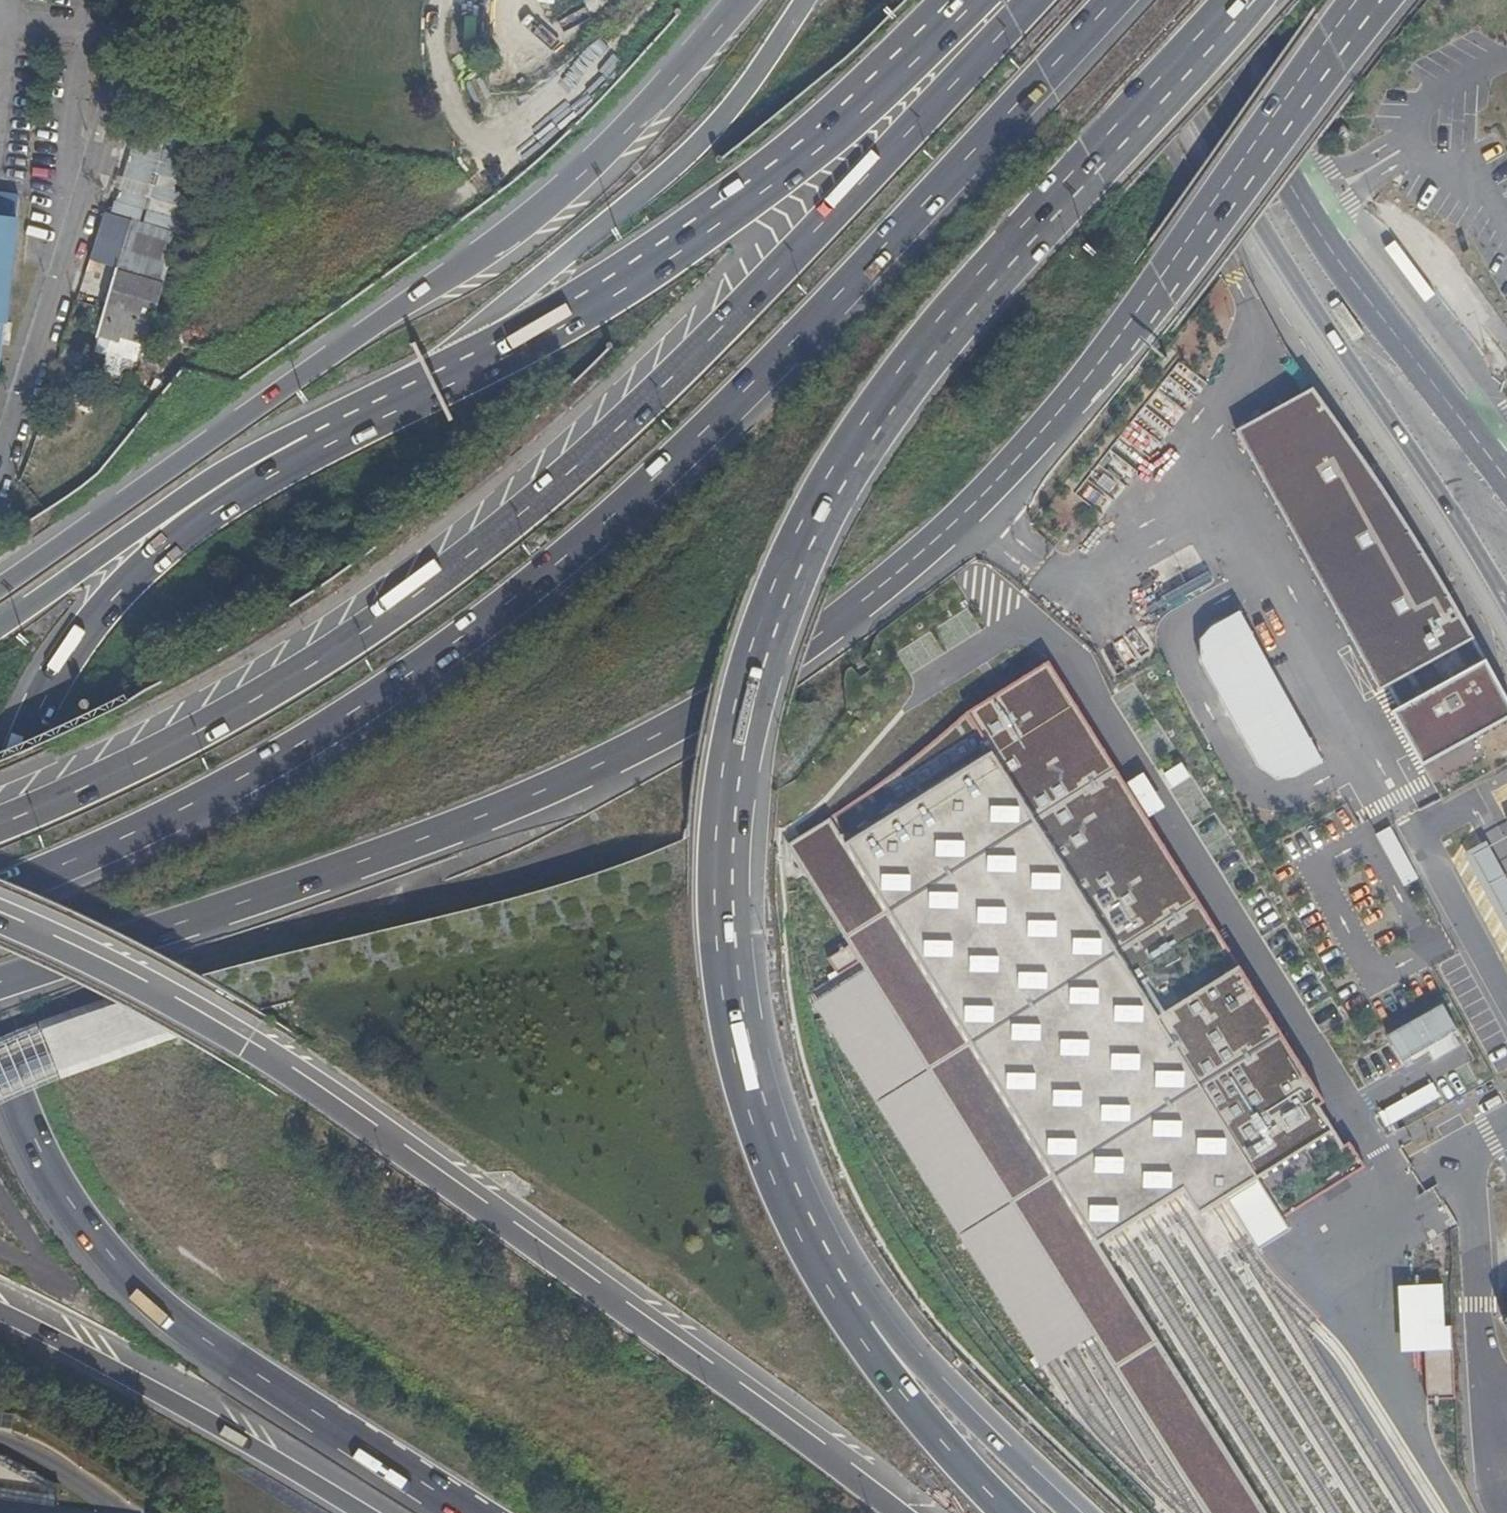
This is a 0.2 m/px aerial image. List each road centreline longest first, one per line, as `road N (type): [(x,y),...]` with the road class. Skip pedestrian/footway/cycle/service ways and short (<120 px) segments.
road 1 (motorway): [(0,986),(405,850),(535,797),(679,726),(828,630),(971,509),(1039,431),(1161,282),(1360,0)]
road 2 (motorway): [(849,1303),(771,1144),(734,991),(723,820),(750,666),(779,578),(854,440),(1031,222),(1237,0)]
road 3 (motorway): [(0,888),(94,852),(246,775),(406,675),(536,578),(683,450),(1108,0)]
road 4 (motorway): [(1026,0),(737,313),(534,503),(235,712),(0,825)]
road 5 (motorway): [(884,1512),(582,1284),(242,1047),(0,923)]
road 6 (motorway): [(736,0),(615,142),(497,245),(0,583)]
road 7 (primary): [(1134,0),(1313,309),(1506,601)]
road 8 (motorway): [(977,0),(916,64),(689,242),(532,340),(432,387)]
road 9 (motorway): [(0,1075),(57,1201),(115,1271),(205,1346),(468,1512)]
road 10 (motorway): [(432,387),(251,487),(125,580),(57,659),(0,783)]
road 11 (motorway): [(432,387),(340,415),(200,485),(0,625)]
road 12 (residential): [(135,0),(89,181),(0,471)]
road 13 (motorway): [(0,1319),(358,1512)]
road 14 (primary): [(1506,473),(1374,309),(1295,195)]
road 15 (motorway): [(1068,1512),(965,1419),(898,1337),(849,1303)]
road 16 (motorway): [(1001,1512),(905,1401),(849,1303)]
road 17 (primary): [(1295,195),(1171,0)]
road 18 (primary): [(1295,195),(1198,0)]

